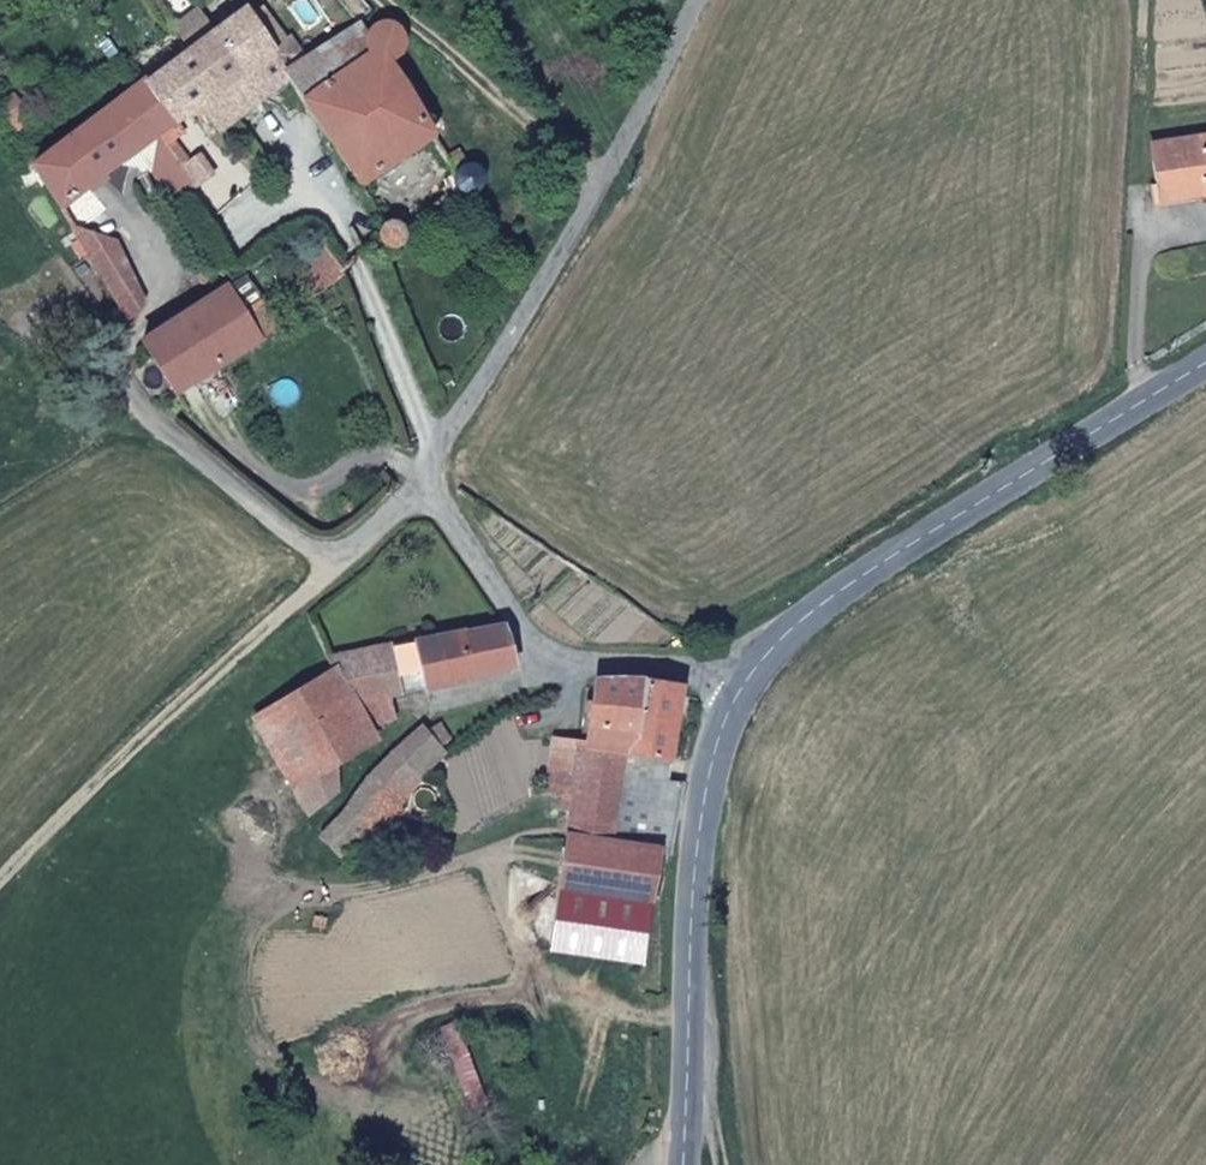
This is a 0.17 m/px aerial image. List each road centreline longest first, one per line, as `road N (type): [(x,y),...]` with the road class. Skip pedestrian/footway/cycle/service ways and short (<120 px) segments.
road 1 (unclassified): [(743,683),(633,668),(569,669),(546,657),(423,481),(498,368),(701,0)]
road 2 (secondary): [(743,683),(829,601),(1205,366)]
road 3 (secondary): [(686,1164),(690,935),(704,791),(743,683)]

